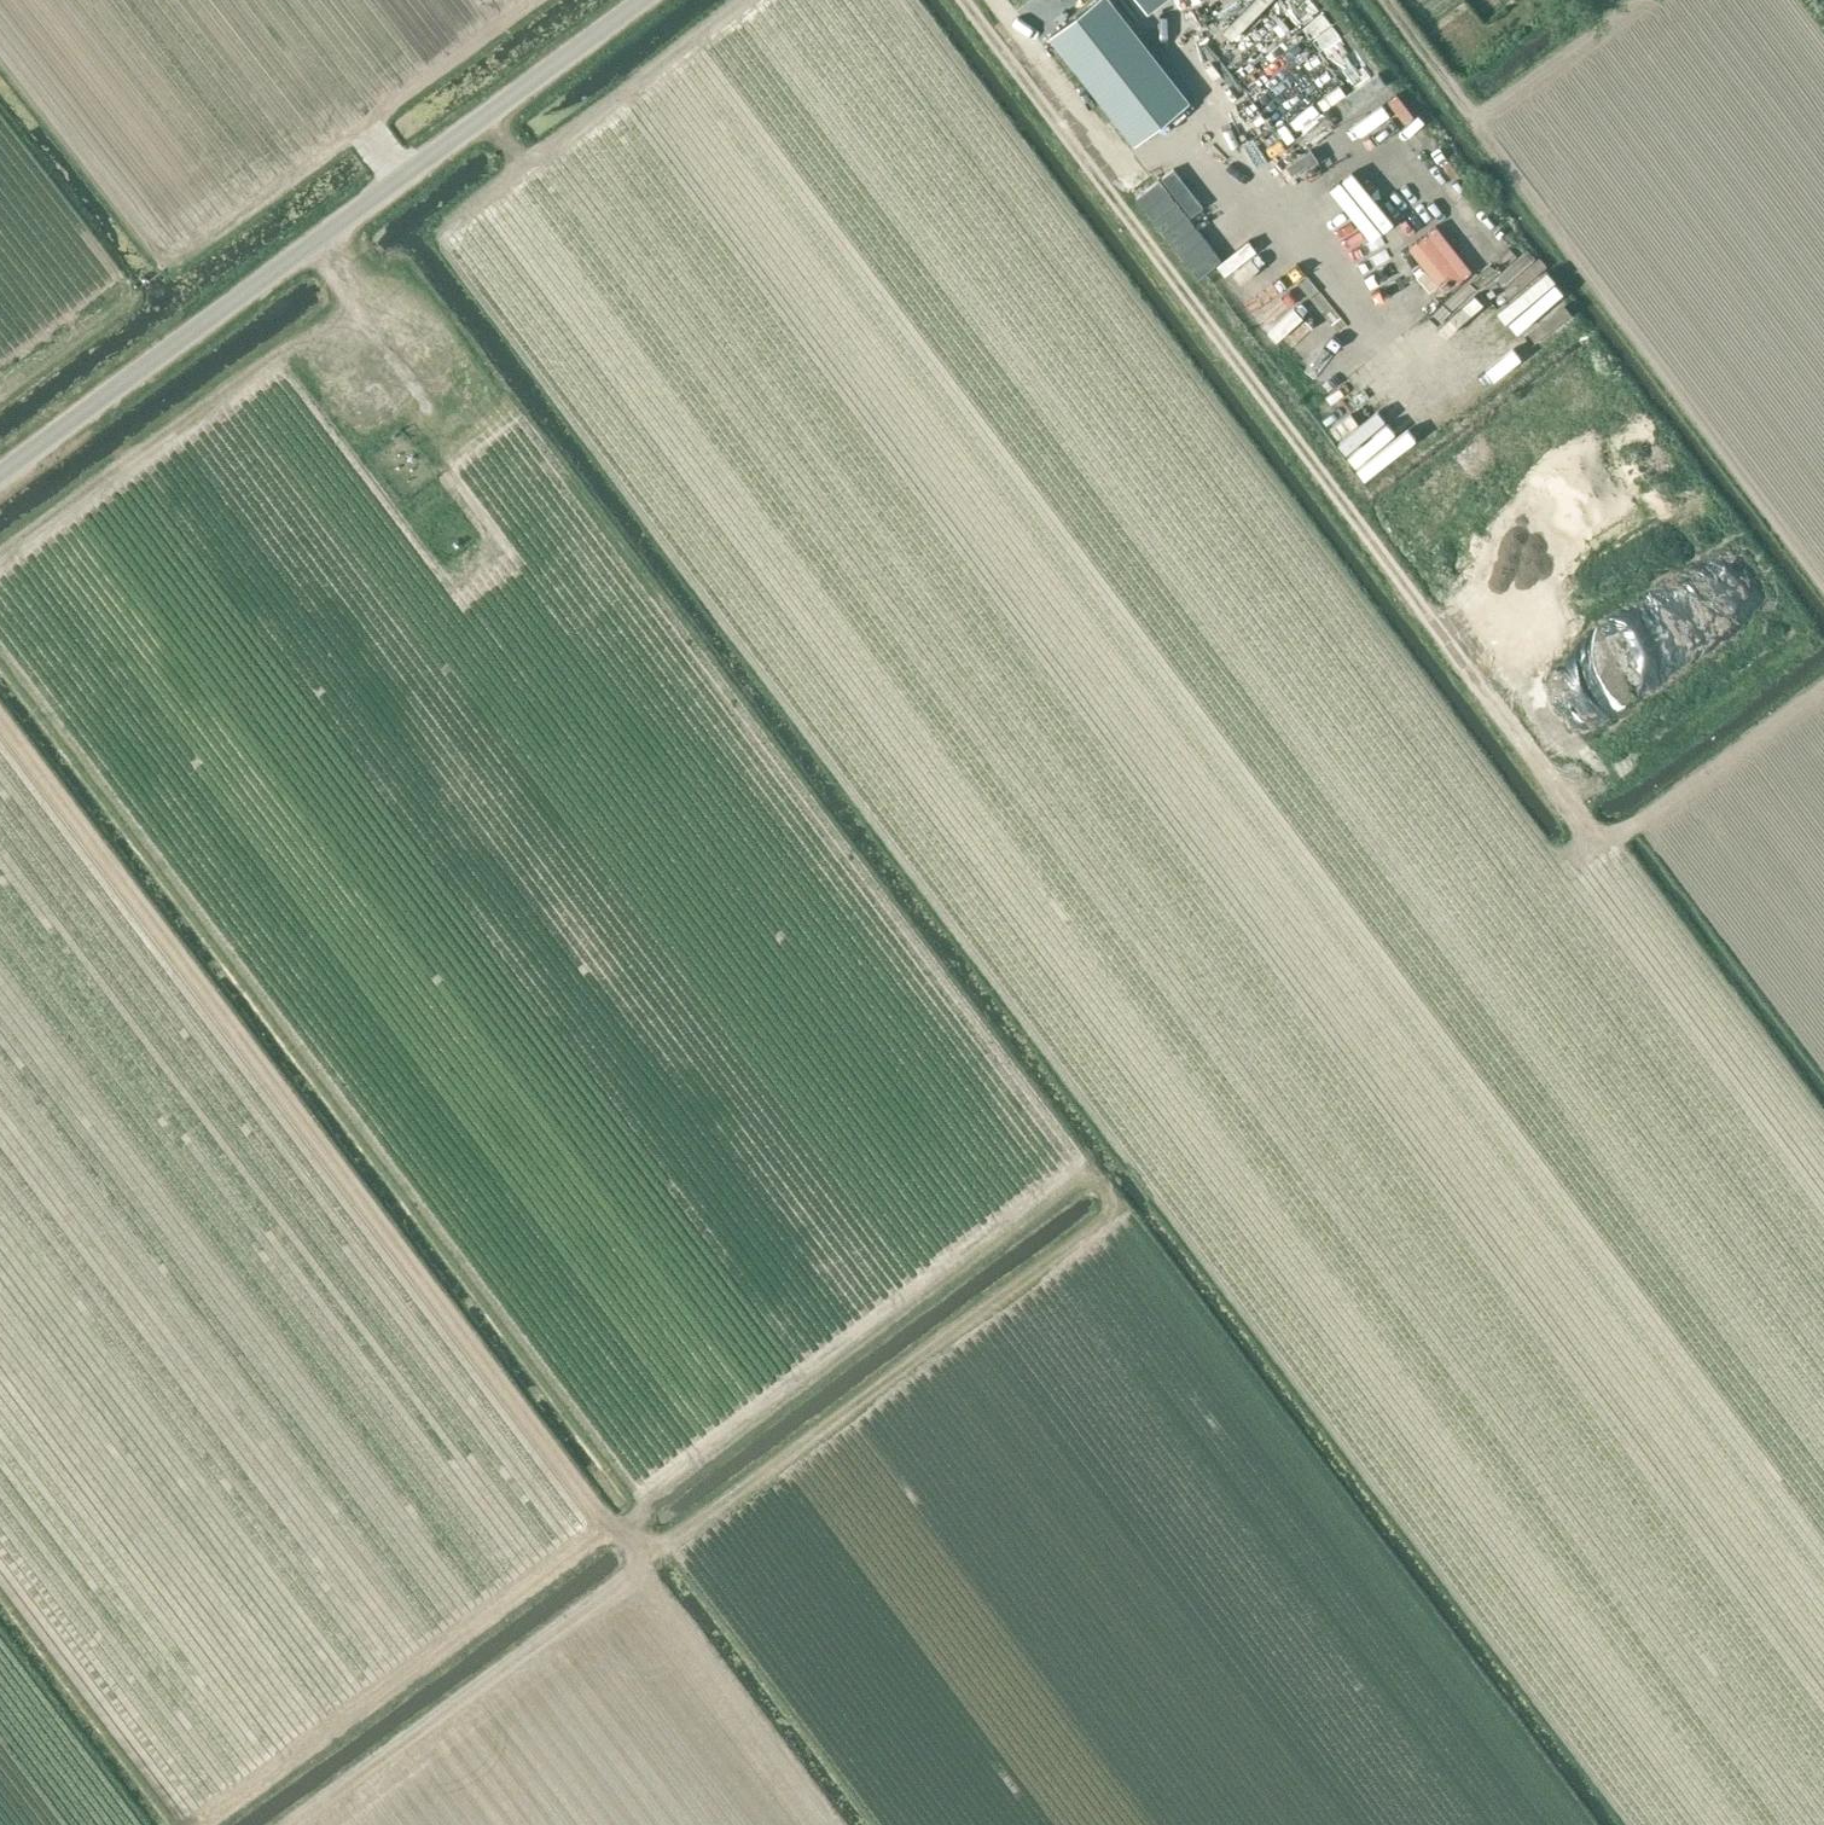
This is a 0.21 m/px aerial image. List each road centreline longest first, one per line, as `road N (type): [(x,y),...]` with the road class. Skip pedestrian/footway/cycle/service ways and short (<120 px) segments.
road 1 (unclassified): [(0,472),(639,0)]

